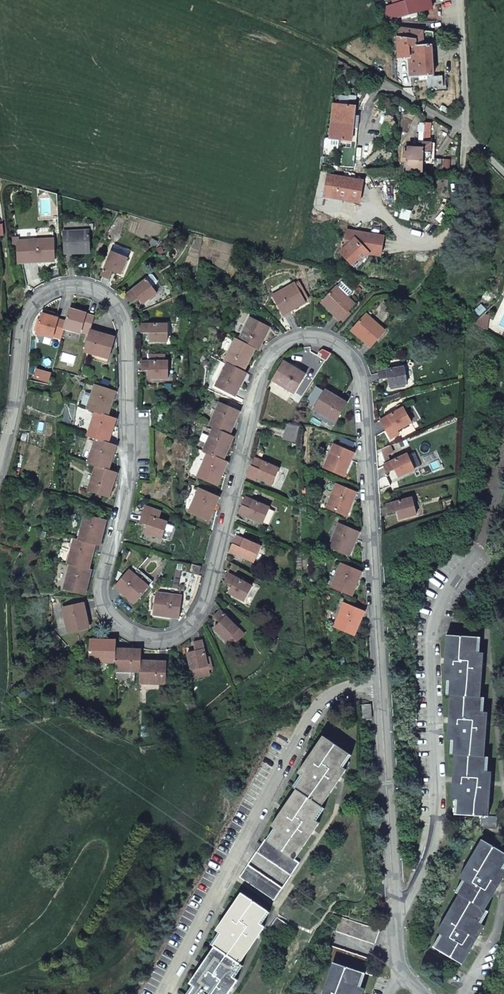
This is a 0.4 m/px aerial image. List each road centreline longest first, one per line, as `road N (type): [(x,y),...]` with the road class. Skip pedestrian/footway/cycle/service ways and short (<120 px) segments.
road 1 (residential): [(381,686),(361,390),(352,360),(332,343),(297,340),(267,363),(207,598),(190,627),(164,640),(124,629),(101,597),(127,465),(125,336),(100,294),(58,289),(26,316),(4,454)]
road 2 (residential): [(381,686),(348,690),(310,717),(162,993)]
road 3 (residential): [(421,993),(397,954),(381,686)]
road 4 (track): [(378,81),(323,47),(211,0)]
road 5 (residential): [(459,0),(466,134)]
road 6 (track): [(440,261),(461,205),(466,134)]

